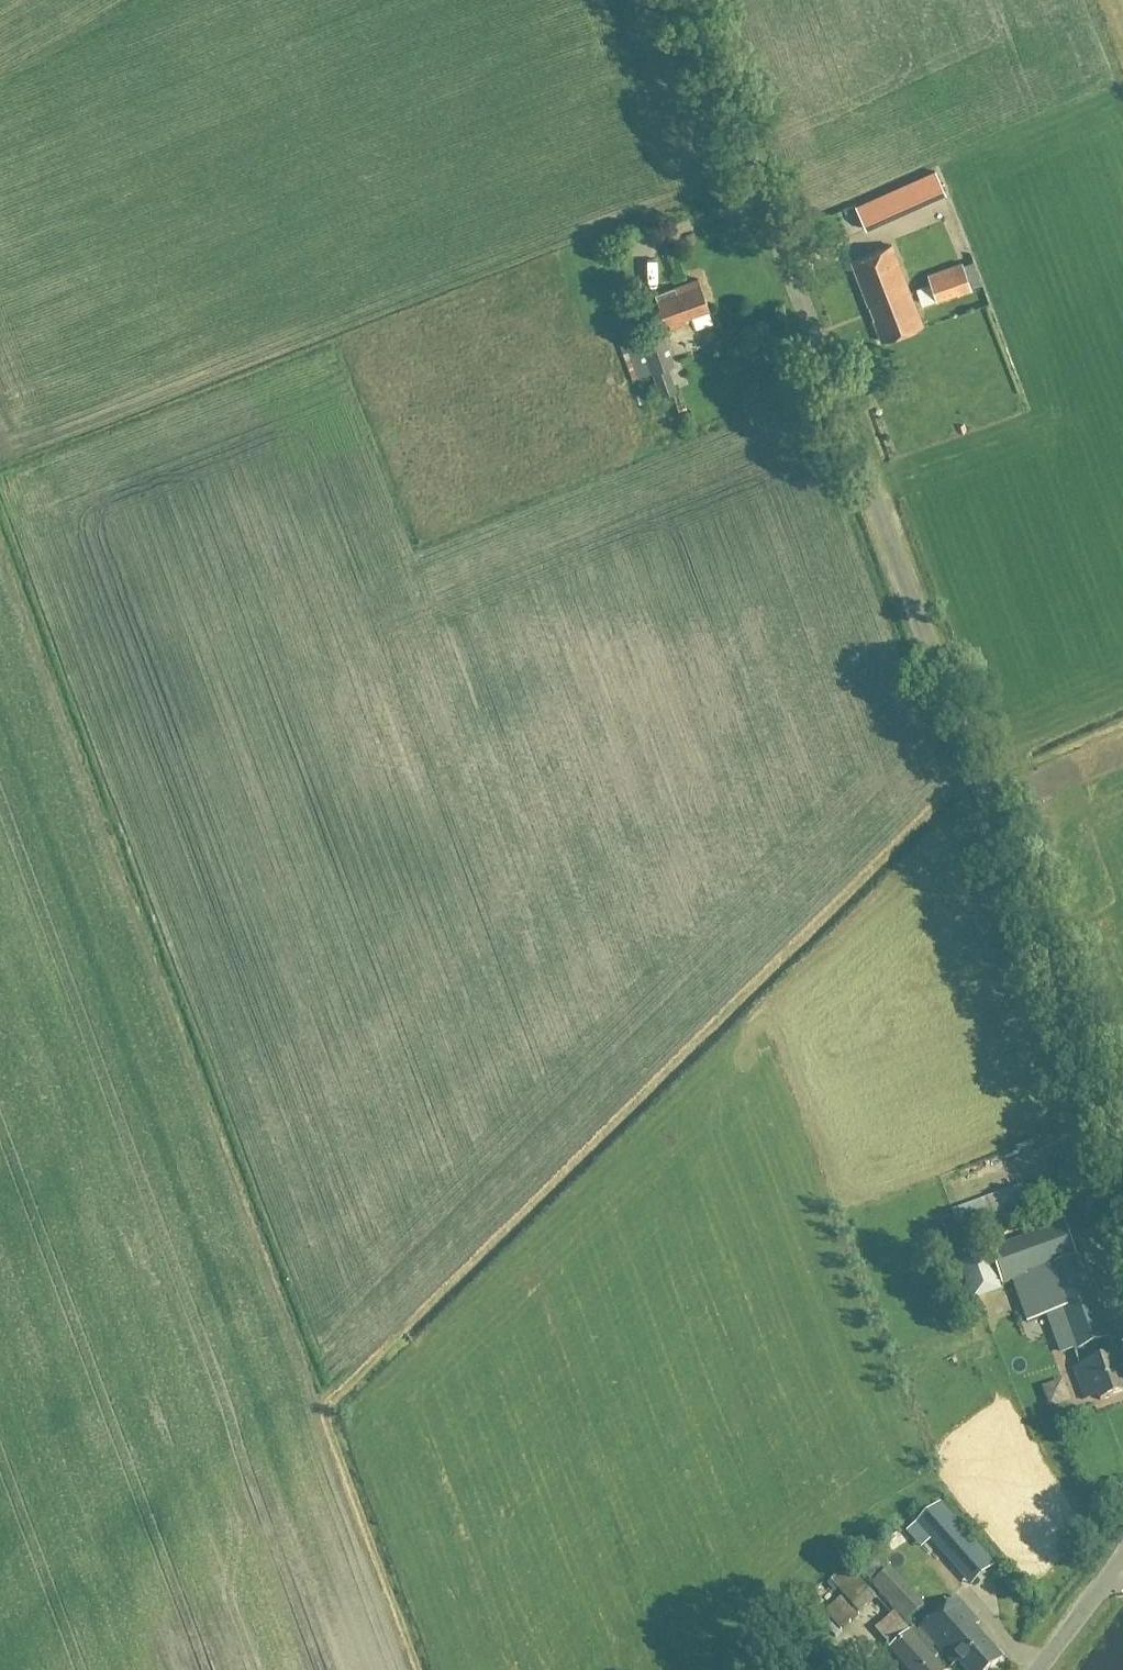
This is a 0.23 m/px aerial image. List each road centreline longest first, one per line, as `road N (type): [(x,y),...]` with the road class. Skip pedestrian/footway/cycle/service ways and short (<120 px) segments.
road 1 (unclassified): [(1122,1178),(684,0)]
road 2 (unclassified): [(1040,1669),(1115,1569)]

